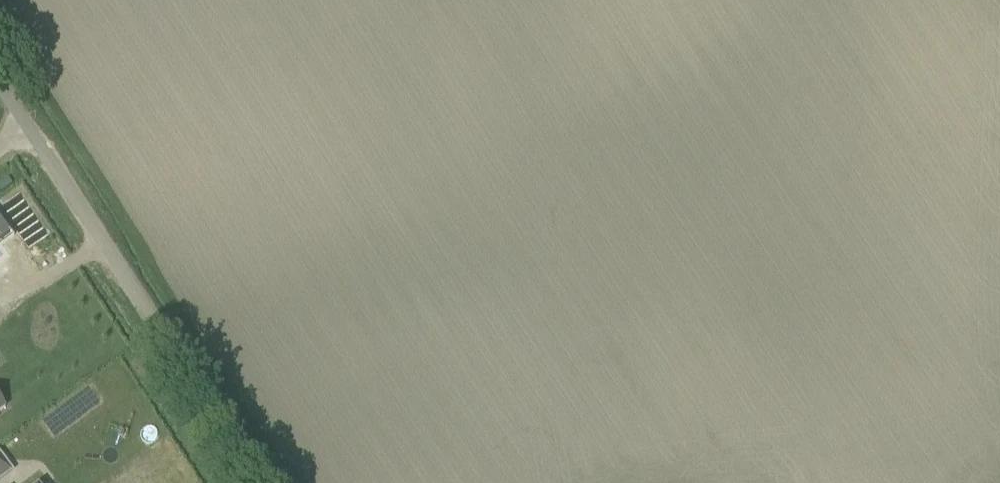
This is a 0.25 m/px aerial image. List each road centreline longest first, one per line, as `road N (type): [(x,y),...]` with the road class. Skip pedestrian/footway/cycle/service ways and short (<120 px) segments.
road 1 (unclassified): [(262,482),(25,126)]

